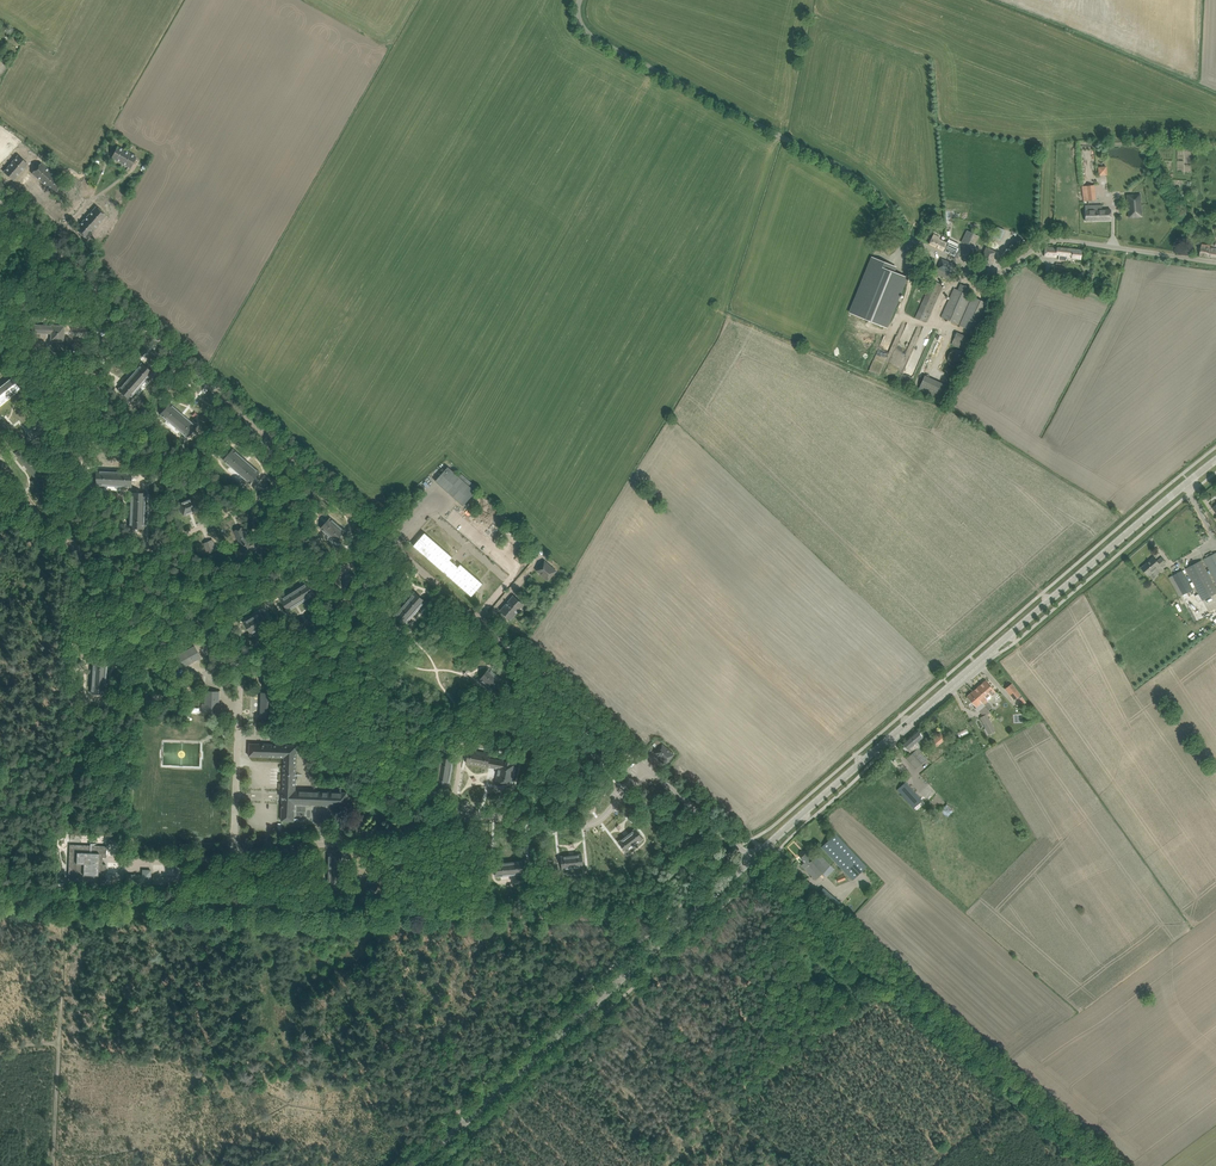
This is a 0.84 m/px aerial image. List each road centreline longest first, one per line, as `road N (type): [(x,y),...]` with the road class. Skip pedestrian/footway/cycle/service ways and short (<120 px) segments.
road 1 (unclassified): [(753,859),(0,203)]
road 2 (unclassified): [(1215,262),(1058,241),(996,274),(975,268),(910,237),(847,172),(594,37),(582,25),(580,0)]
road 3 (secondary): [(753,859),(1215,460)]
road 4 (unclassified): [(1106,1165),(753,859)]
road 5 (unclassified): [(676,929),(662,922),(313,909)]
road 6 (secondary): [(417,1165),(676,929)]
road 7 (track): [(313,909),(60,899)]
road 8 (track): [(60,899),(59,1043)]
road 9 (track): [(59,1043),(52,1165)]

